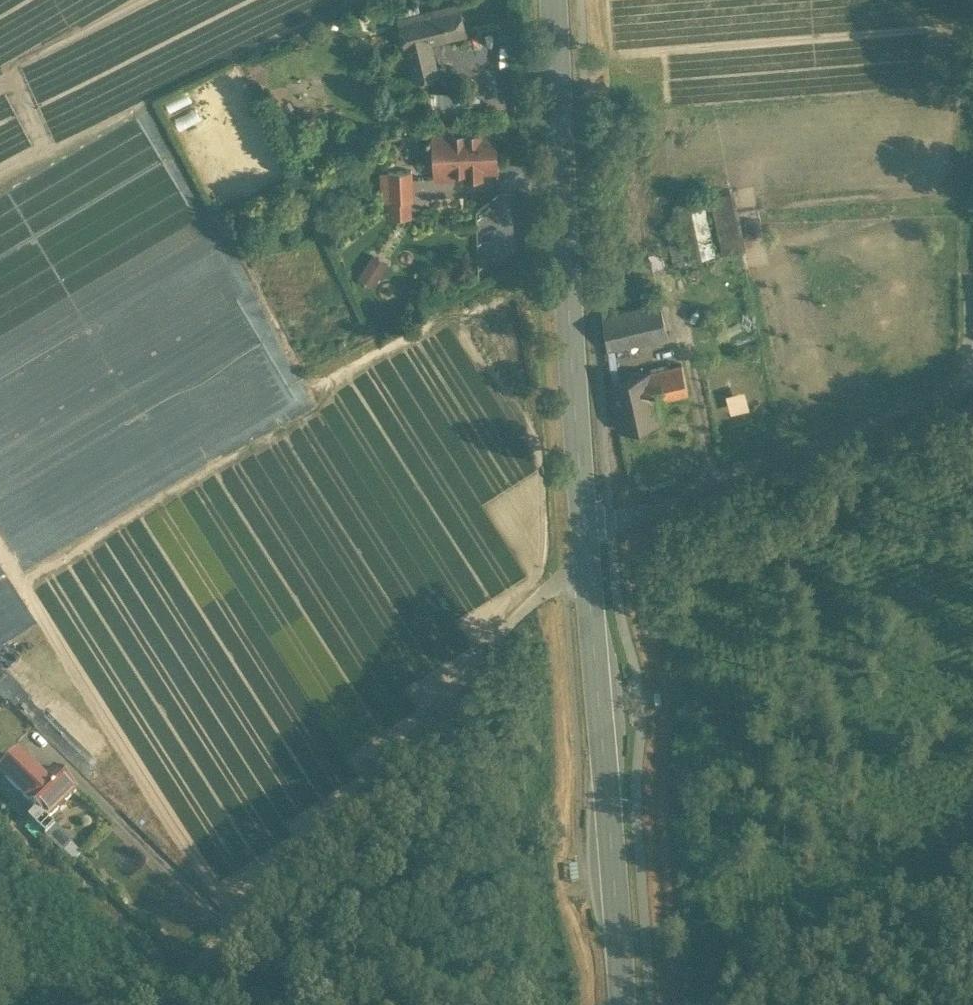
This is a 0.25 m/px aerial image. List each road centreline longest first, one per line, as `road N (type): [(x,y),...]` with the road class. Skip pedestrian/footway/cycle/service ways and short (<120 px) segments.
road 1 (unclassified): [(153,1004),(235,936),(365,799),(539,590),(590,567)]
road 2 (secondary): [(548,0),(590,567)]
road 3 (secondary): [(590,567),(623,1004)]
road 4 (track): [(972,390),(588,533)]
road 5 (track): [(705,491),(709,461),(690,347)]

